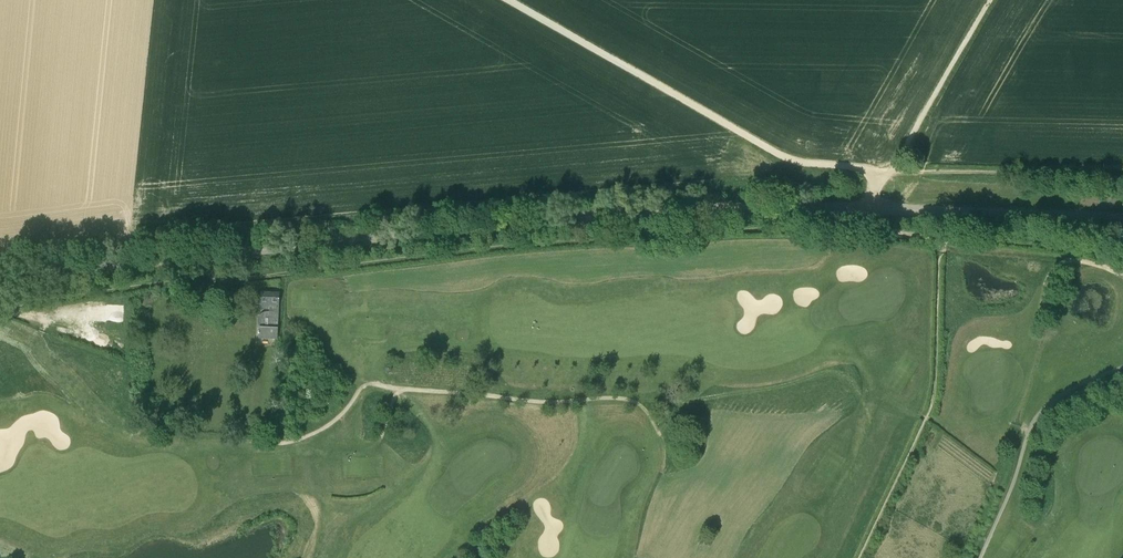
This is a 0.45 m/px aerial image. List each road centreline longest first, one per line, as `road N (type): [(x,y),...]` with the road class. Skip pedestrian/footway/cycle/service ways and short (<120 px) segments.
road 1 (unclassified): [(1122,218),(670,210),(0,277)]
road 2 (track): [(0,303),(855,218)]
road 3 (track): [(508,0),(790,160),(877,173)]
road 4 (track): [(1122,177),(888,173)]
road 5 (track): [(991,0),(888,173)]

